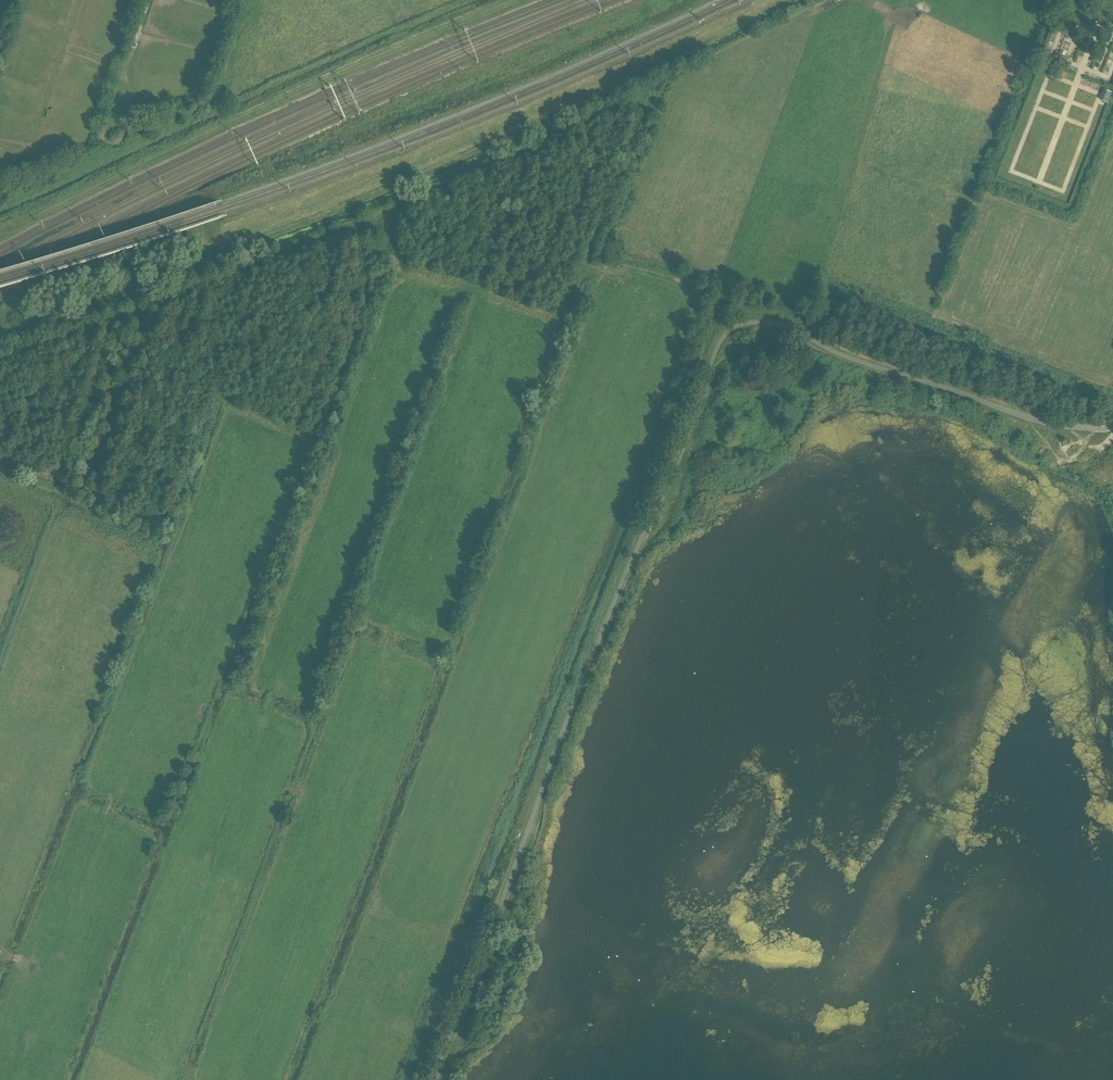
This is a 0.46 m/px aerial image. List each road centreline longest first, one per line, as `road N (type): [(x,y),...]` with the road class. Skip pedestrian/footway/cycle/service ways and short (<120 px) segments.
road 1 (track): [(782,0),(499,138),(224,251)]
road 2 (track): [(524,0),(329,80),(0,239)]

